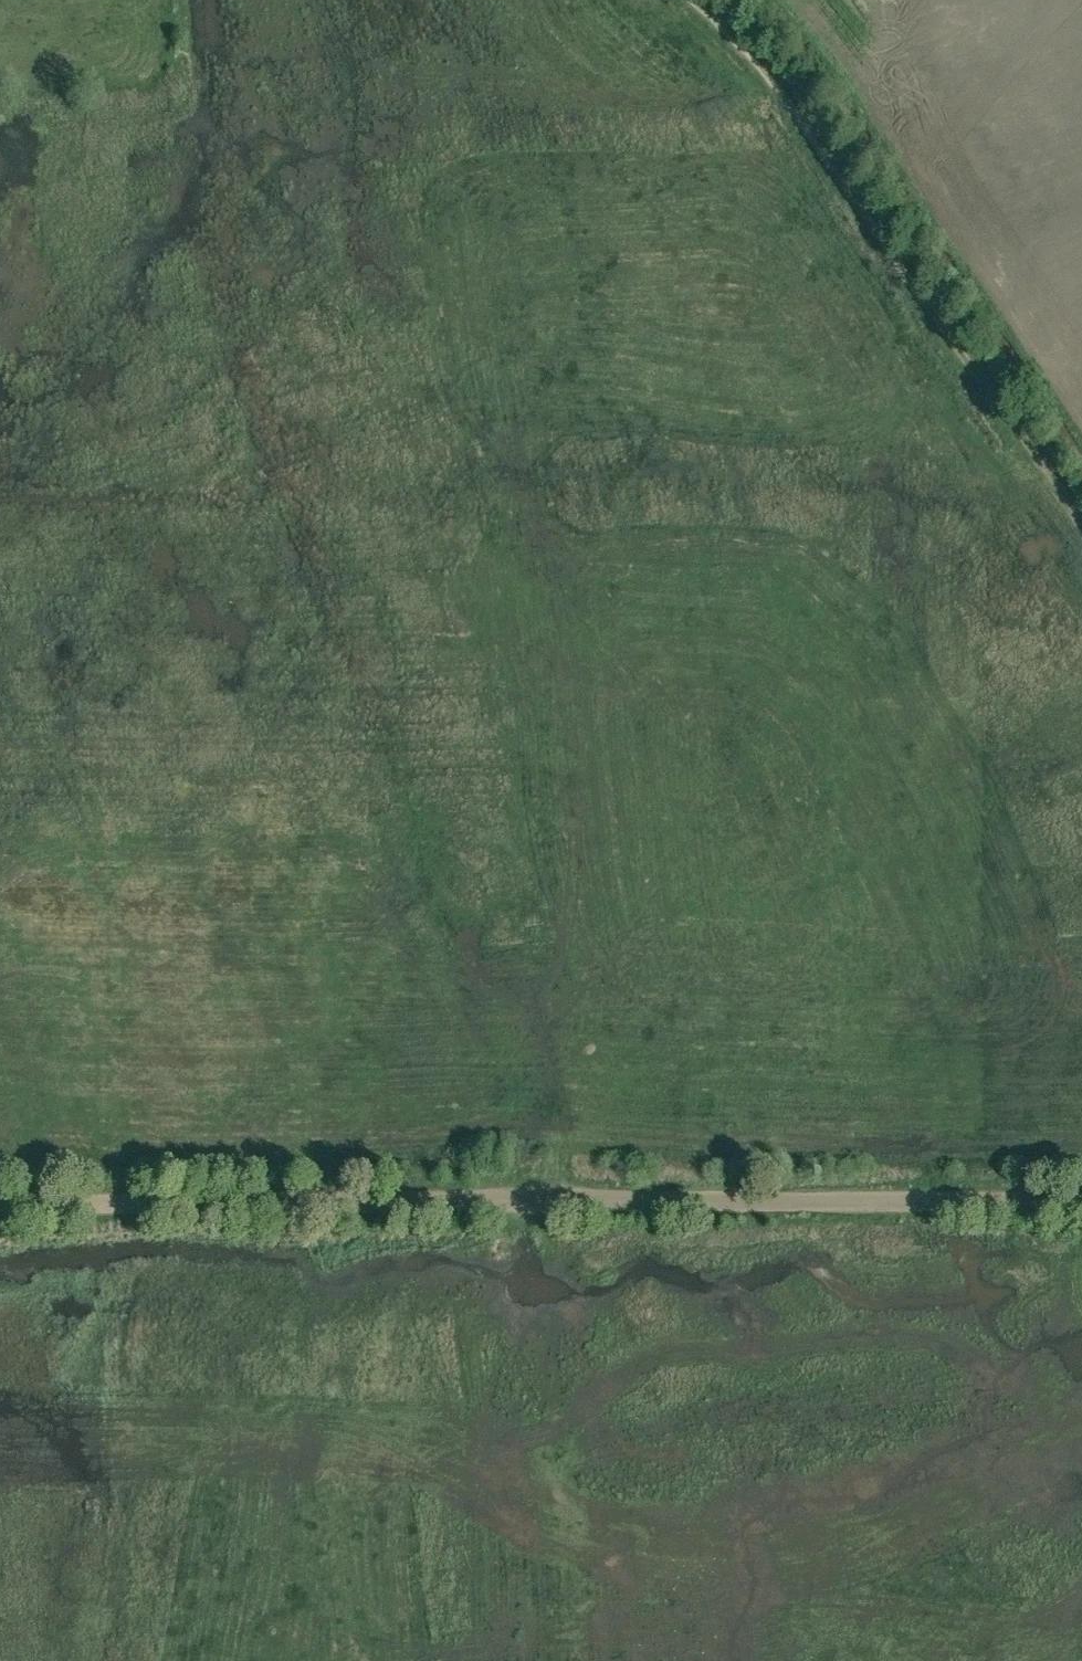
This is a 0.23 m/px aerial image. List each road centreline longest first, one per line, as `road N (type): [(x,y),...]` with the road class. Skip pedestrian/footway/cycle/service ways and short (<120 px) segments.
road 1 (track): [(1081,1202),(0,1206)]
road 2 (track): [(1081,533),(761,52),(704,0)]

